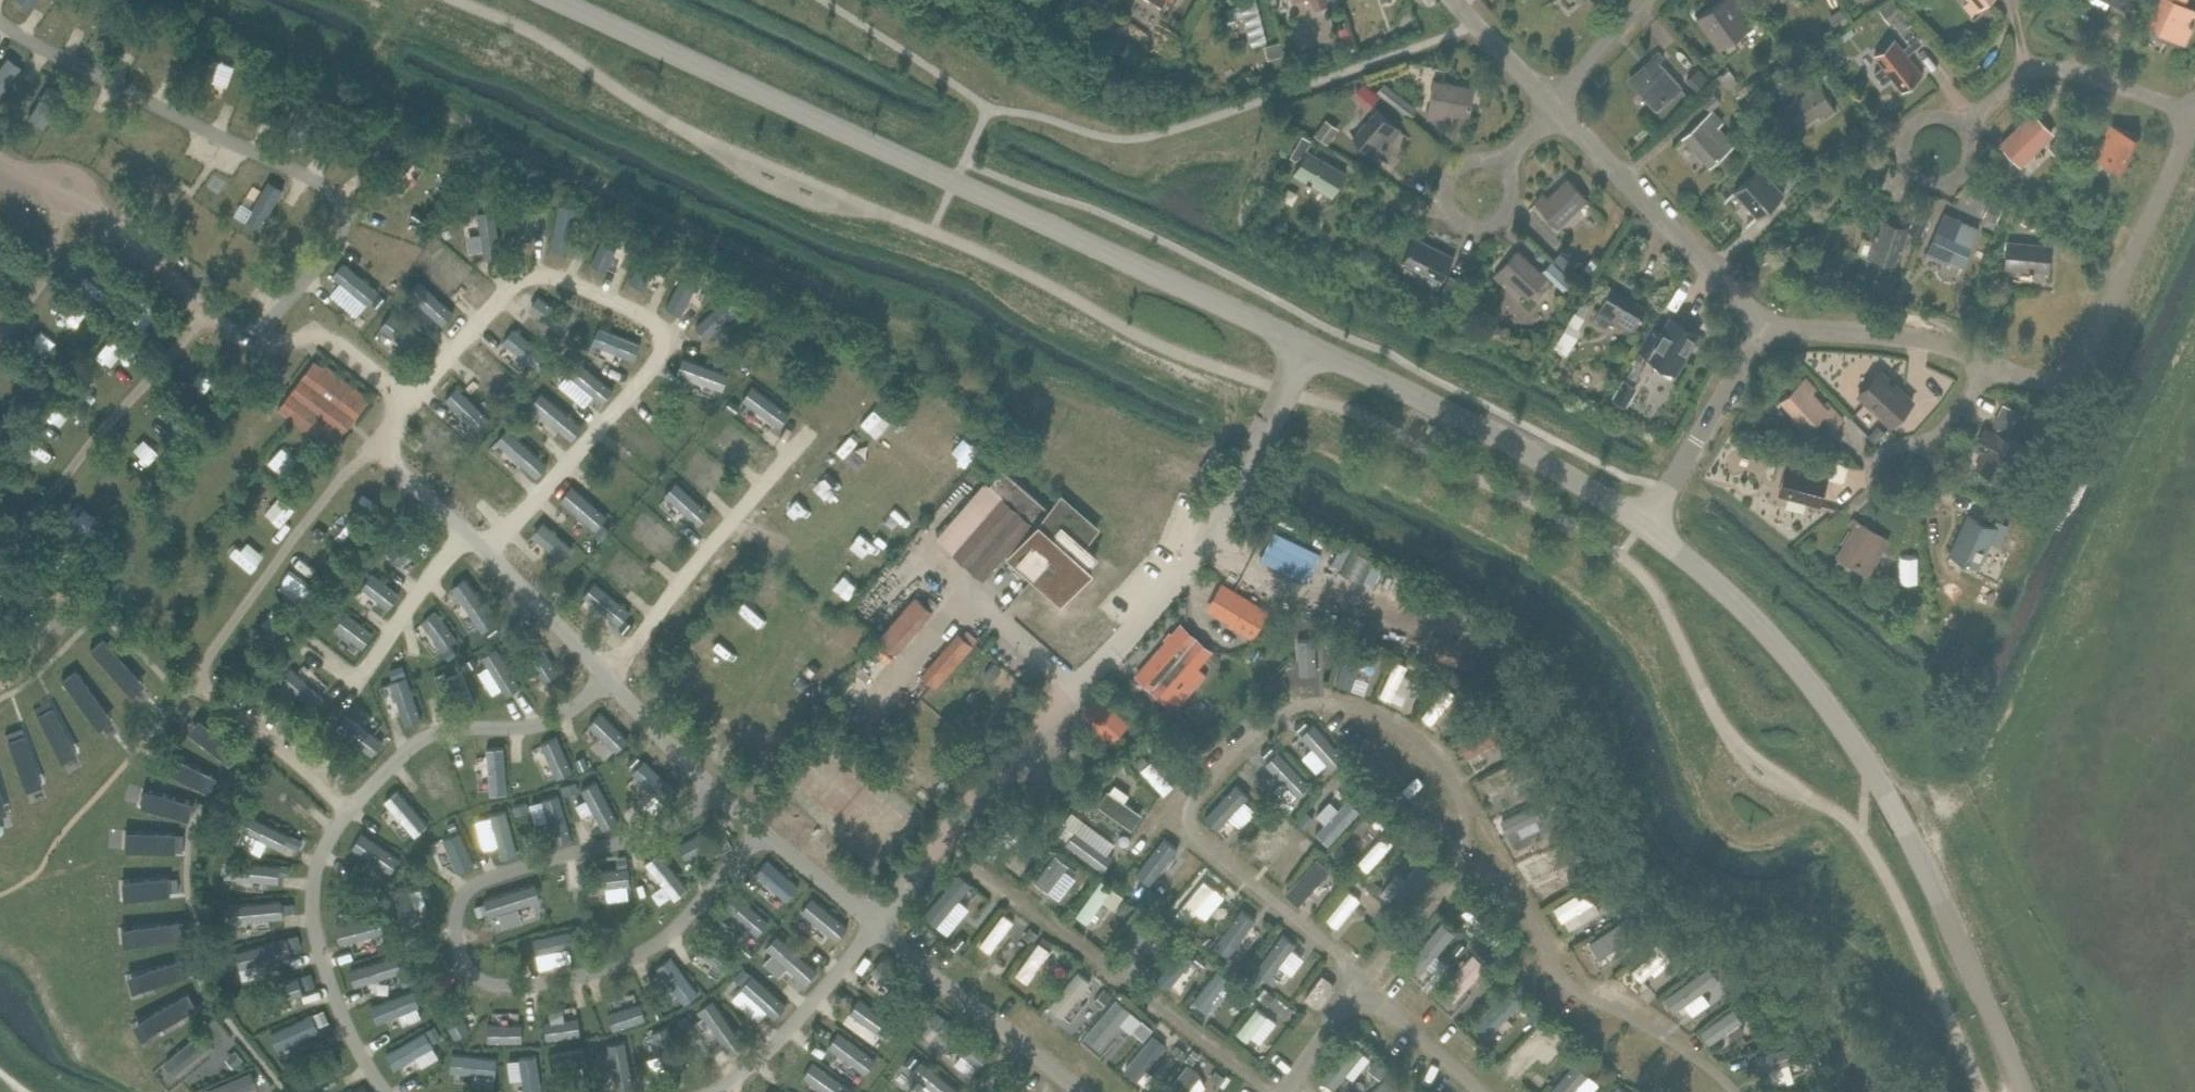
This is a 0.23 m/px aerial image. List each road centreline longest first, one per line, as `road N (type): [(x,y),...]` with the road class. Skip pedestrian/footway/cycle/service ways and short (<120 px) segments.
road 1 (tertiary): [(1643,523),(1475,425),(1309,344),(561,0)]
road 2 (tertiary): [(1989,1010),(1888,795),(1840,722),(1736,598),(1643,523)]
road 3 (residential): [(1988,364),(2040,381),(2080,360),(2194,119)]
road 4 (residential): [(1765,324),(1550,104)]
road 5 (residential): [(2194,114),(2085,70),(2050,68),(2020,73),(1935,151)]
road 6 (residential): [(1643,523),(1765,324)]
road 7 (residential): [(1765,324),(1914,338),(1988,364)]
road 8 (residential): [(1550,104),(1452,0)]
road 9 (residential): [(1550,104),(1647,0)]
road 10 (residential): [(1909,478),(1988,364)]

